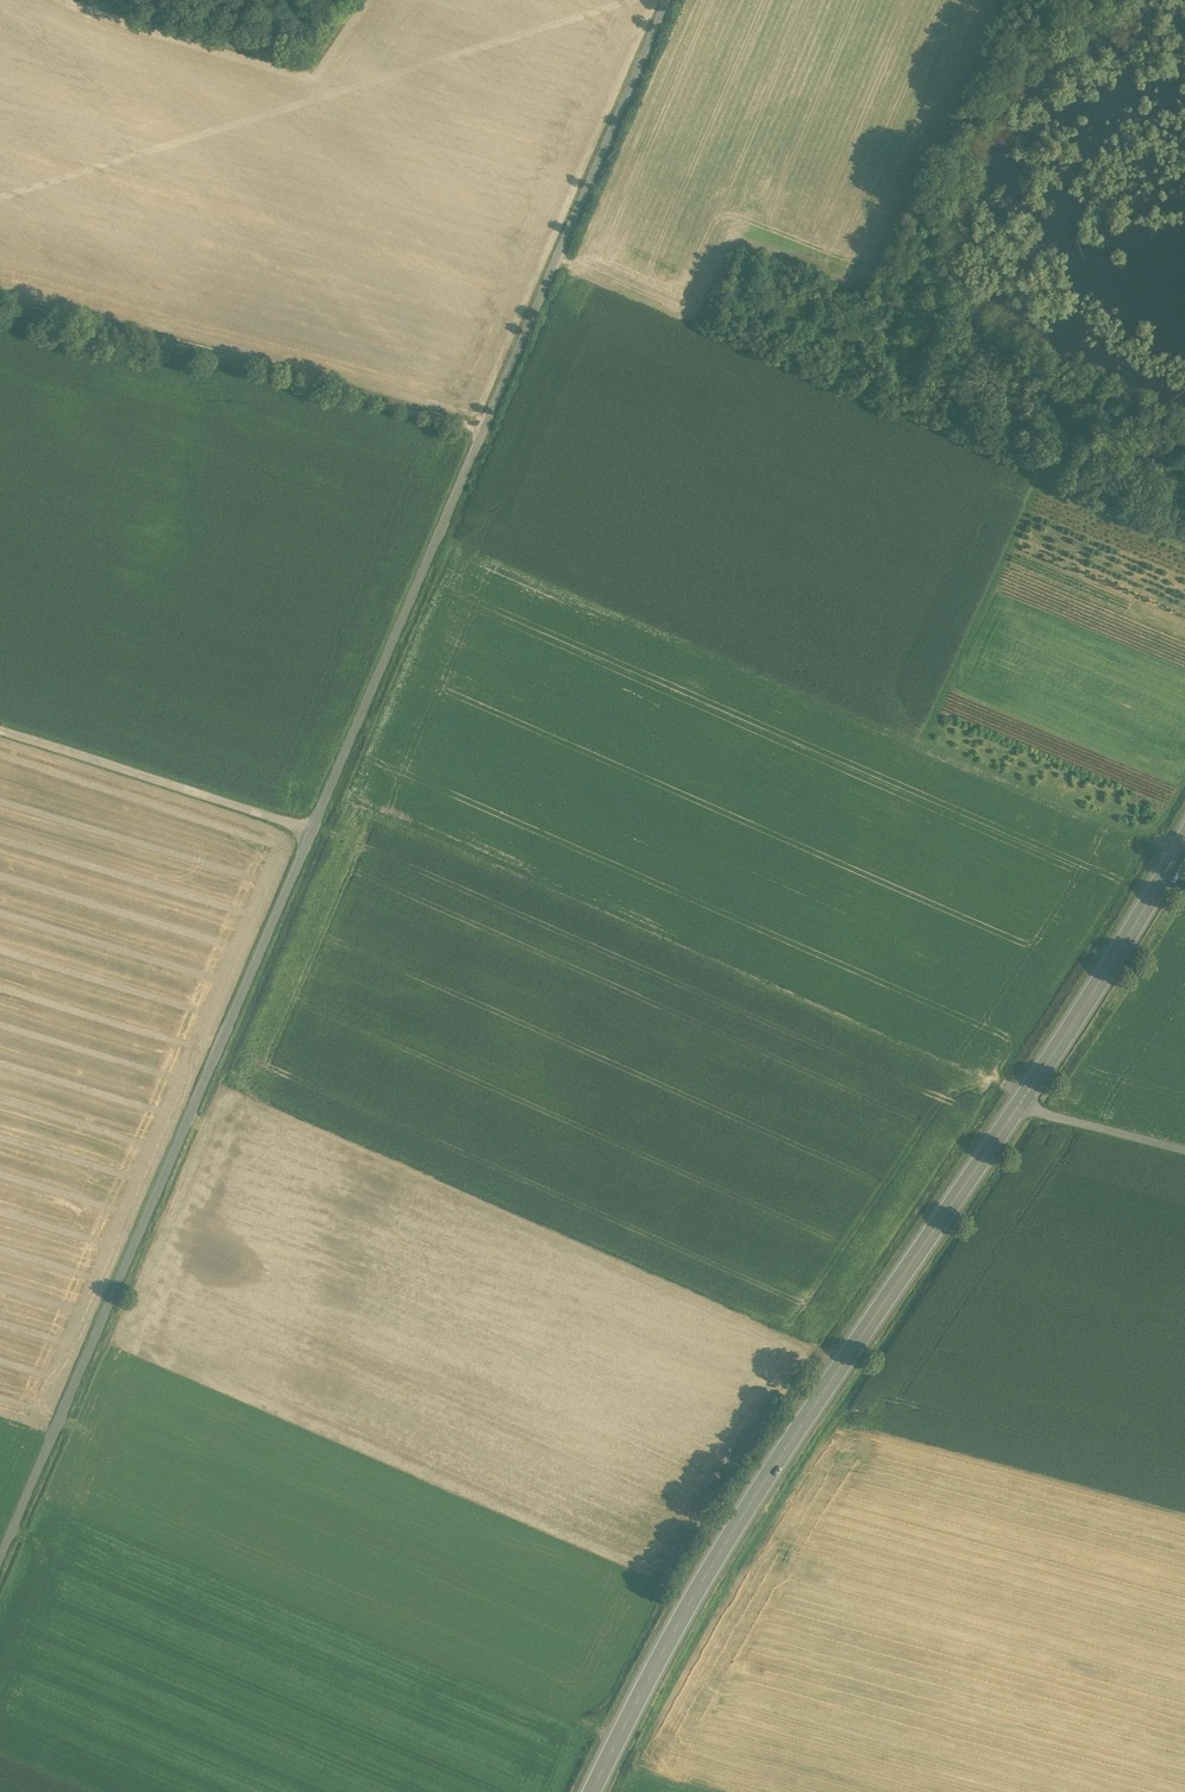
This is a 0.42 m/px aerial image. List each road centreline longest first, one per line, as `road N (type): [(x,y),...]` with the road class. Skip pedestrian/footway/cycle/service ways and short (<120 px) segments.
road 1 (unclassified): [(0,1561),(667,0)]
road 2 (secondary): [(1018,1106),(777,1459),(701,1582),(592,1791)]
road 3 (track): [(312,831),(0,717)]
road 4 (secondary): [(1184,835),(1018,1106)]
road 5 (unclassified): [(1018,1106),(1184,1150)]

